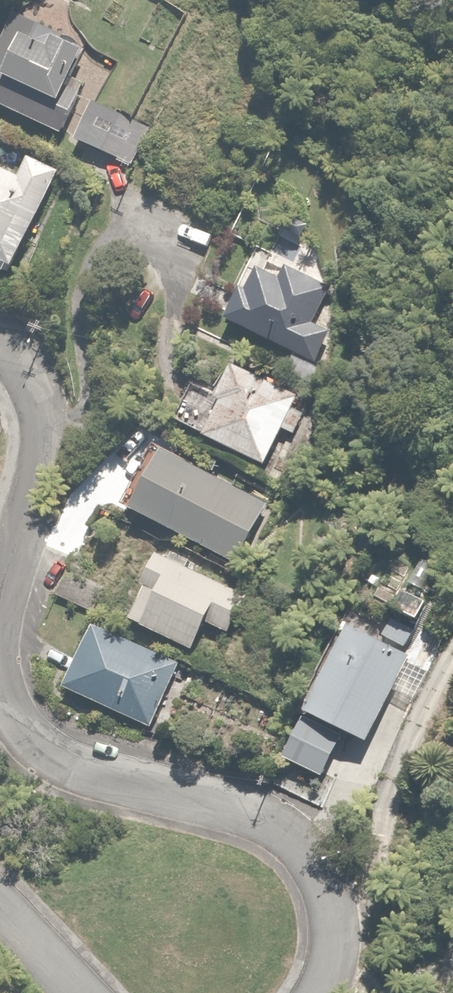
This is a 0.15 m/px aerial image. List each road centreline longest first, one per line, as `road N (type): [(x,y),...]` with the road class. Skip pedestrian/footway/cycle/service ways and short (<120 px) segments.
road 1 (residential): [(0,675),(15,713),(59,757),(221,797),(271,819),(313,857),(334,892),(342,932),(328,992)]
road 2 (residential): [(0,339),(23,357),(42,424),(0,607)]
road 3 (residential): [(86,992),(0,900)]

